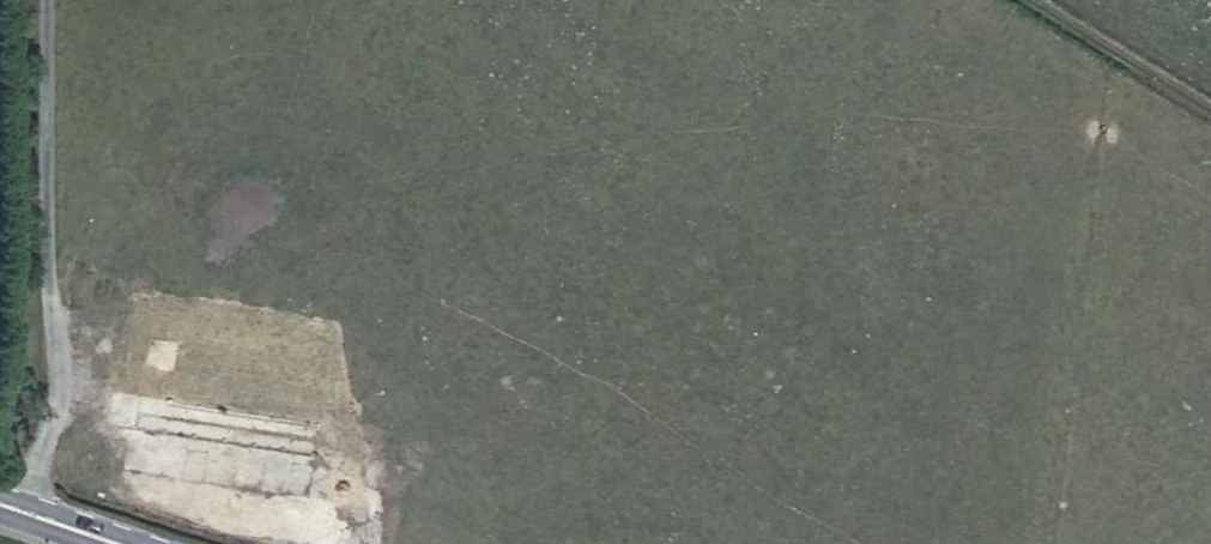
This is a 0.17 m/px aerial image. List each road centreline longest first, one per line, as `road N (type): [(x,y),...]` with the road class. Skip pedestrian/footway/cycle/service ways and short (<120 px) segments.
road 1 (track): [(1036,0),(1210,109)]
road 2 (secondary): [(121,543),(0,504)]

